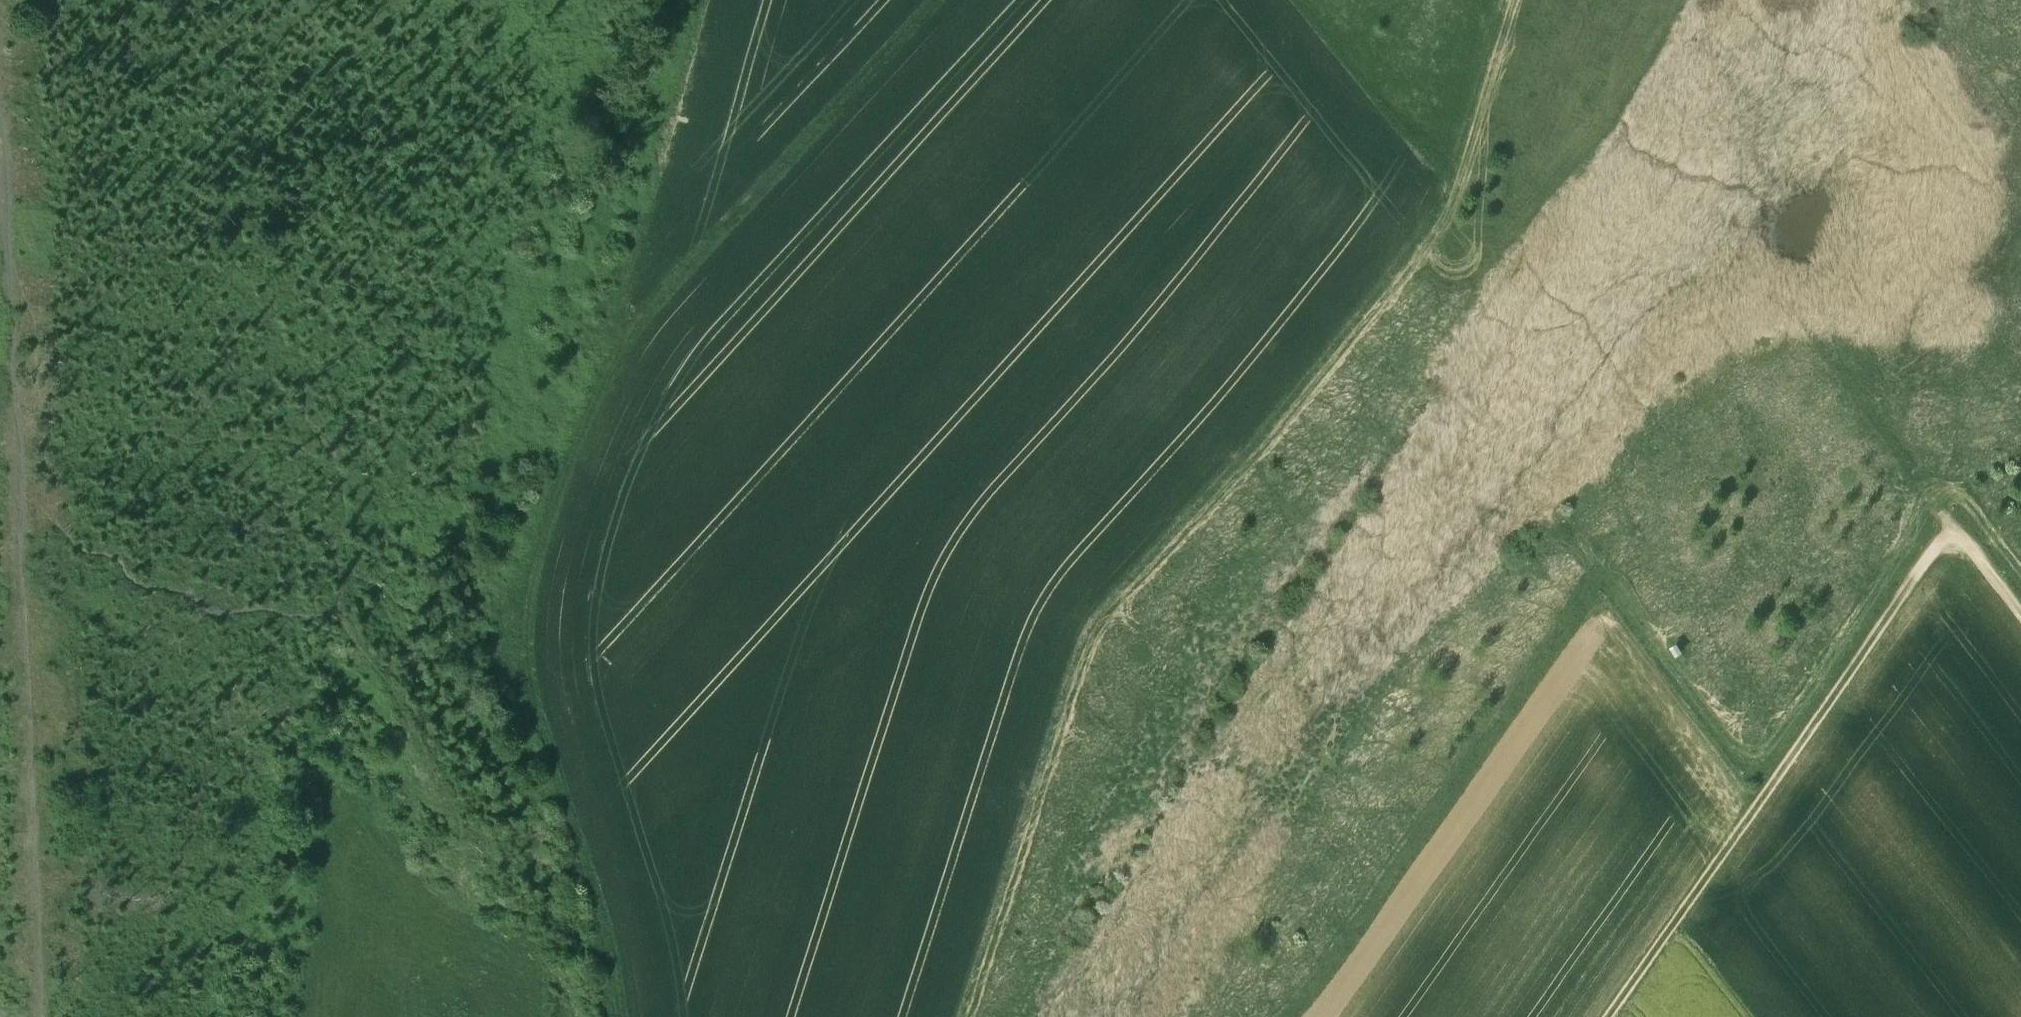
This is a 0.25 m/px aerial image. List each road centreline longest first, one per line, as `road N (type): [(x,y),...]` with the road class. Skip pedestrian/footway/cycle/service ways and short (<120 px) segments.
road 1 (track): [(1609,1016),(1920,569),(1956,534)]
road 2 (track): [(1822,366),(1956,534)]

